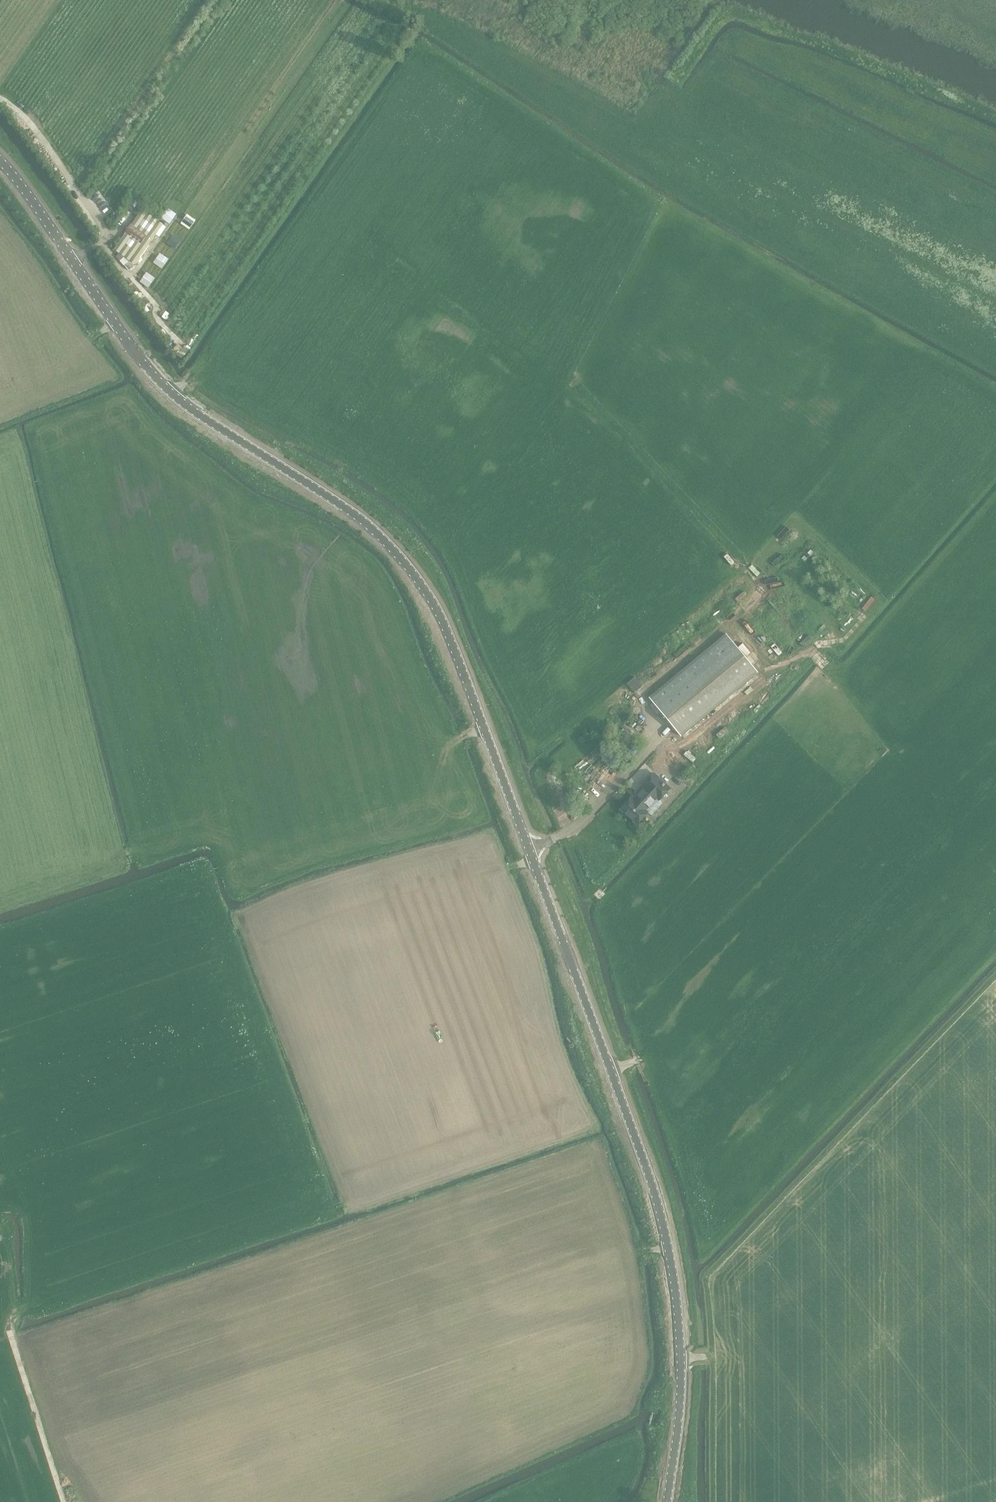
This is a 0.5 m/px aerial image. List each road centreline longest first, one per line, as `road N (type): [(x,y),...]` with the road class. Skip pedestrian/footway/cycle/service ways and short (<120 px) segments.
road 1 (unclassified): [(666,1501),(682,1358),(663,1214),(464,671),(425,589),(389,544),(324,493),(161,382),(0,160)]

